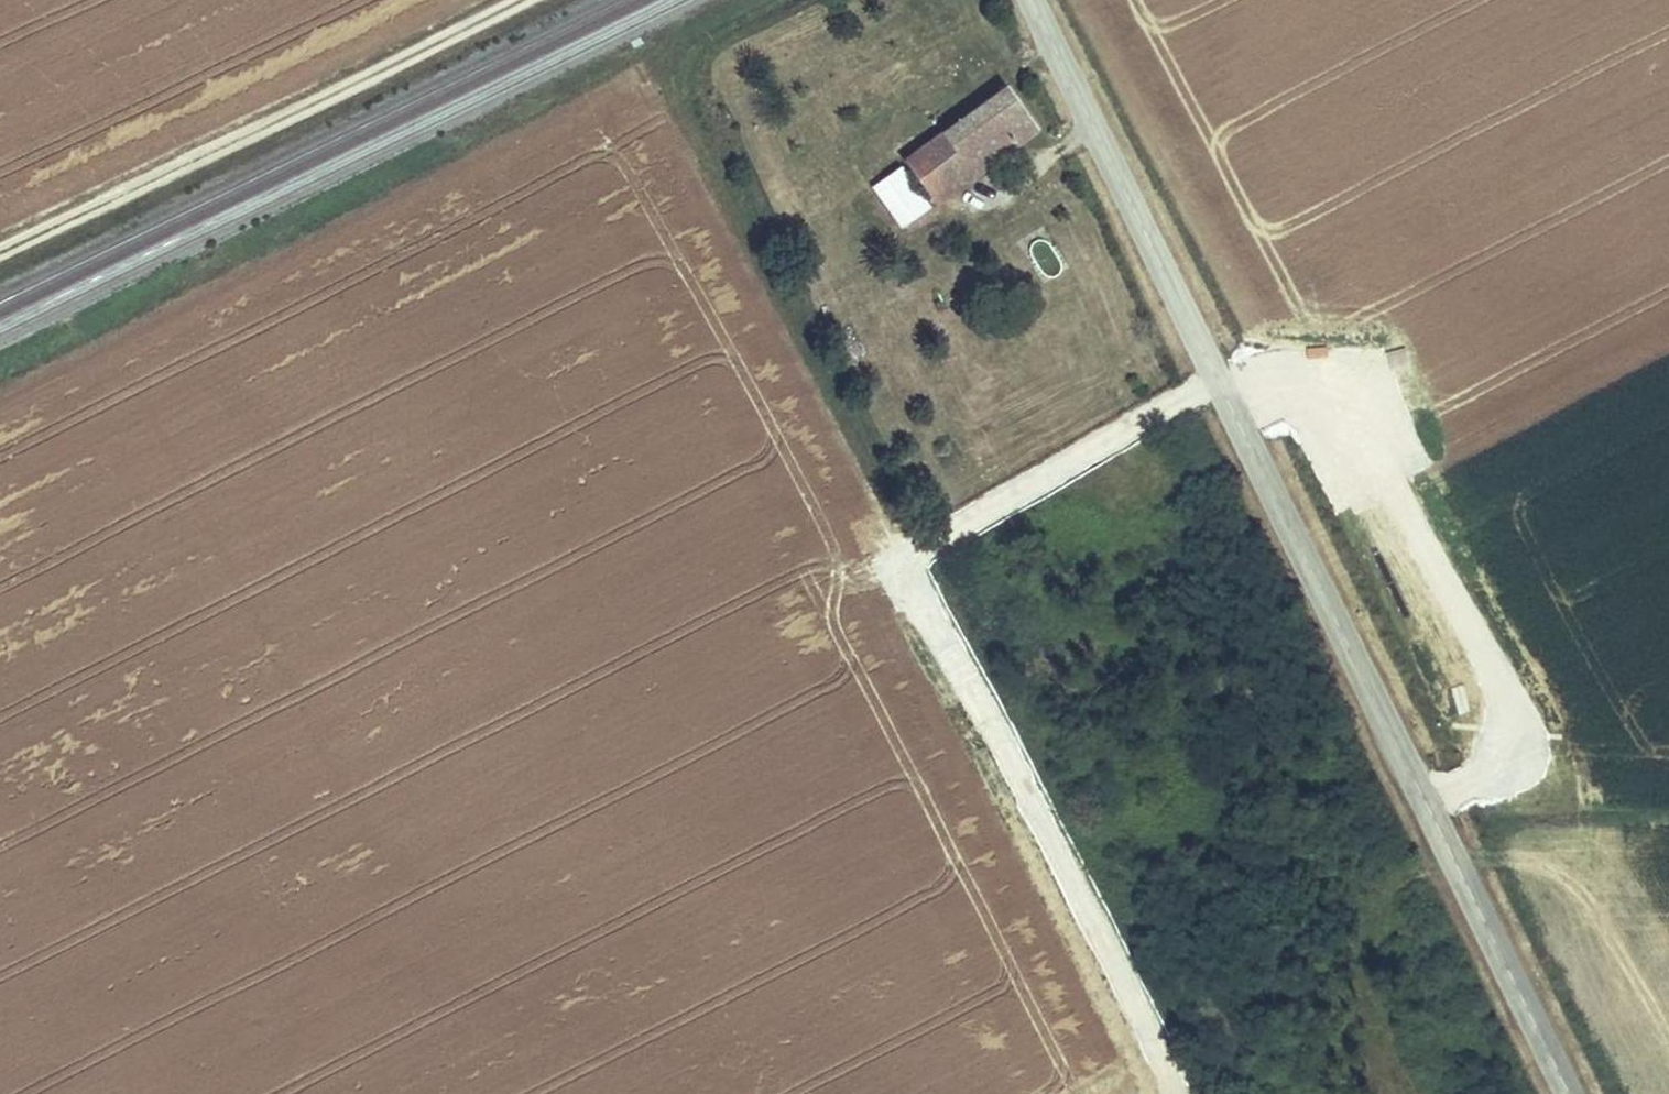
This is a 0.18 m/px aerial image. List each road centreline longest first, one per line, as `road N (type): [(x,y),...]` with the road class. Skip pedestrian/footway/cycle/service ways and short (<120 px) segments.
road 1 (tertiary): [(1570,1093),(1031,0)]
road 2 (track): [(0,253),(521,0)]

